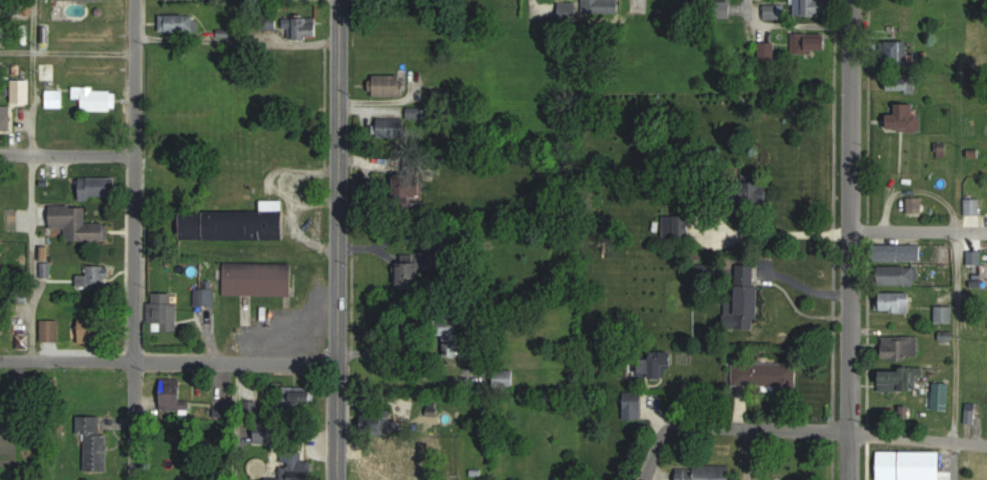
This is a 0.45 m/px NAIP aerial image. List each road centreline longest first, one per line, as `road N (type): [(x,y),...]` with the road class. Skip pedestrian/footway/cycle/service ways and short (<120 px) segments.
road 1 (residential): [(852,479),(844,231),(853,0)]
road 2 (primary): [(338,479),(341,0)]
road 3 (residential): [(136,479),(135,0)]
road 4 (residential): [(337,363),(0,359)]
road 5 (residential): [(640,479),(671,429),(851,432)]
road 6 (residential): [(986,232),(844,231)]
road 7 (residential): [(136,155),(0,153)]
road 8 (residential): [(851,432),(986,444)]

